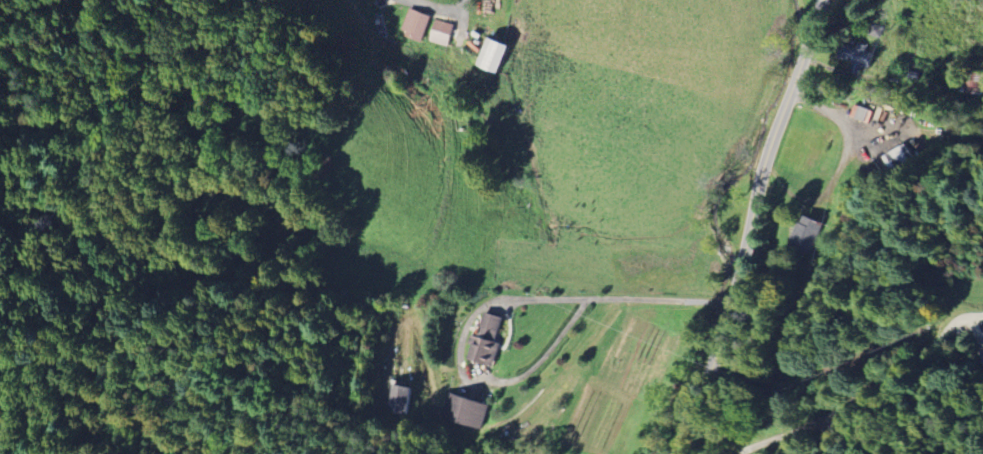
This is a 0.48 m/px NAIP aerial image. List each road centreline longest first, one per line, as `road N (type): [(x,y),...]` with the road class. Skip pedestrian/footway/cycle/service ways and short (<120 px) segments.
road 1 (tertiary): [(682,453),(821,0)]
road 2 (residential): [(739,453),(846,407),(935,350),(960,318),(982,316)]

